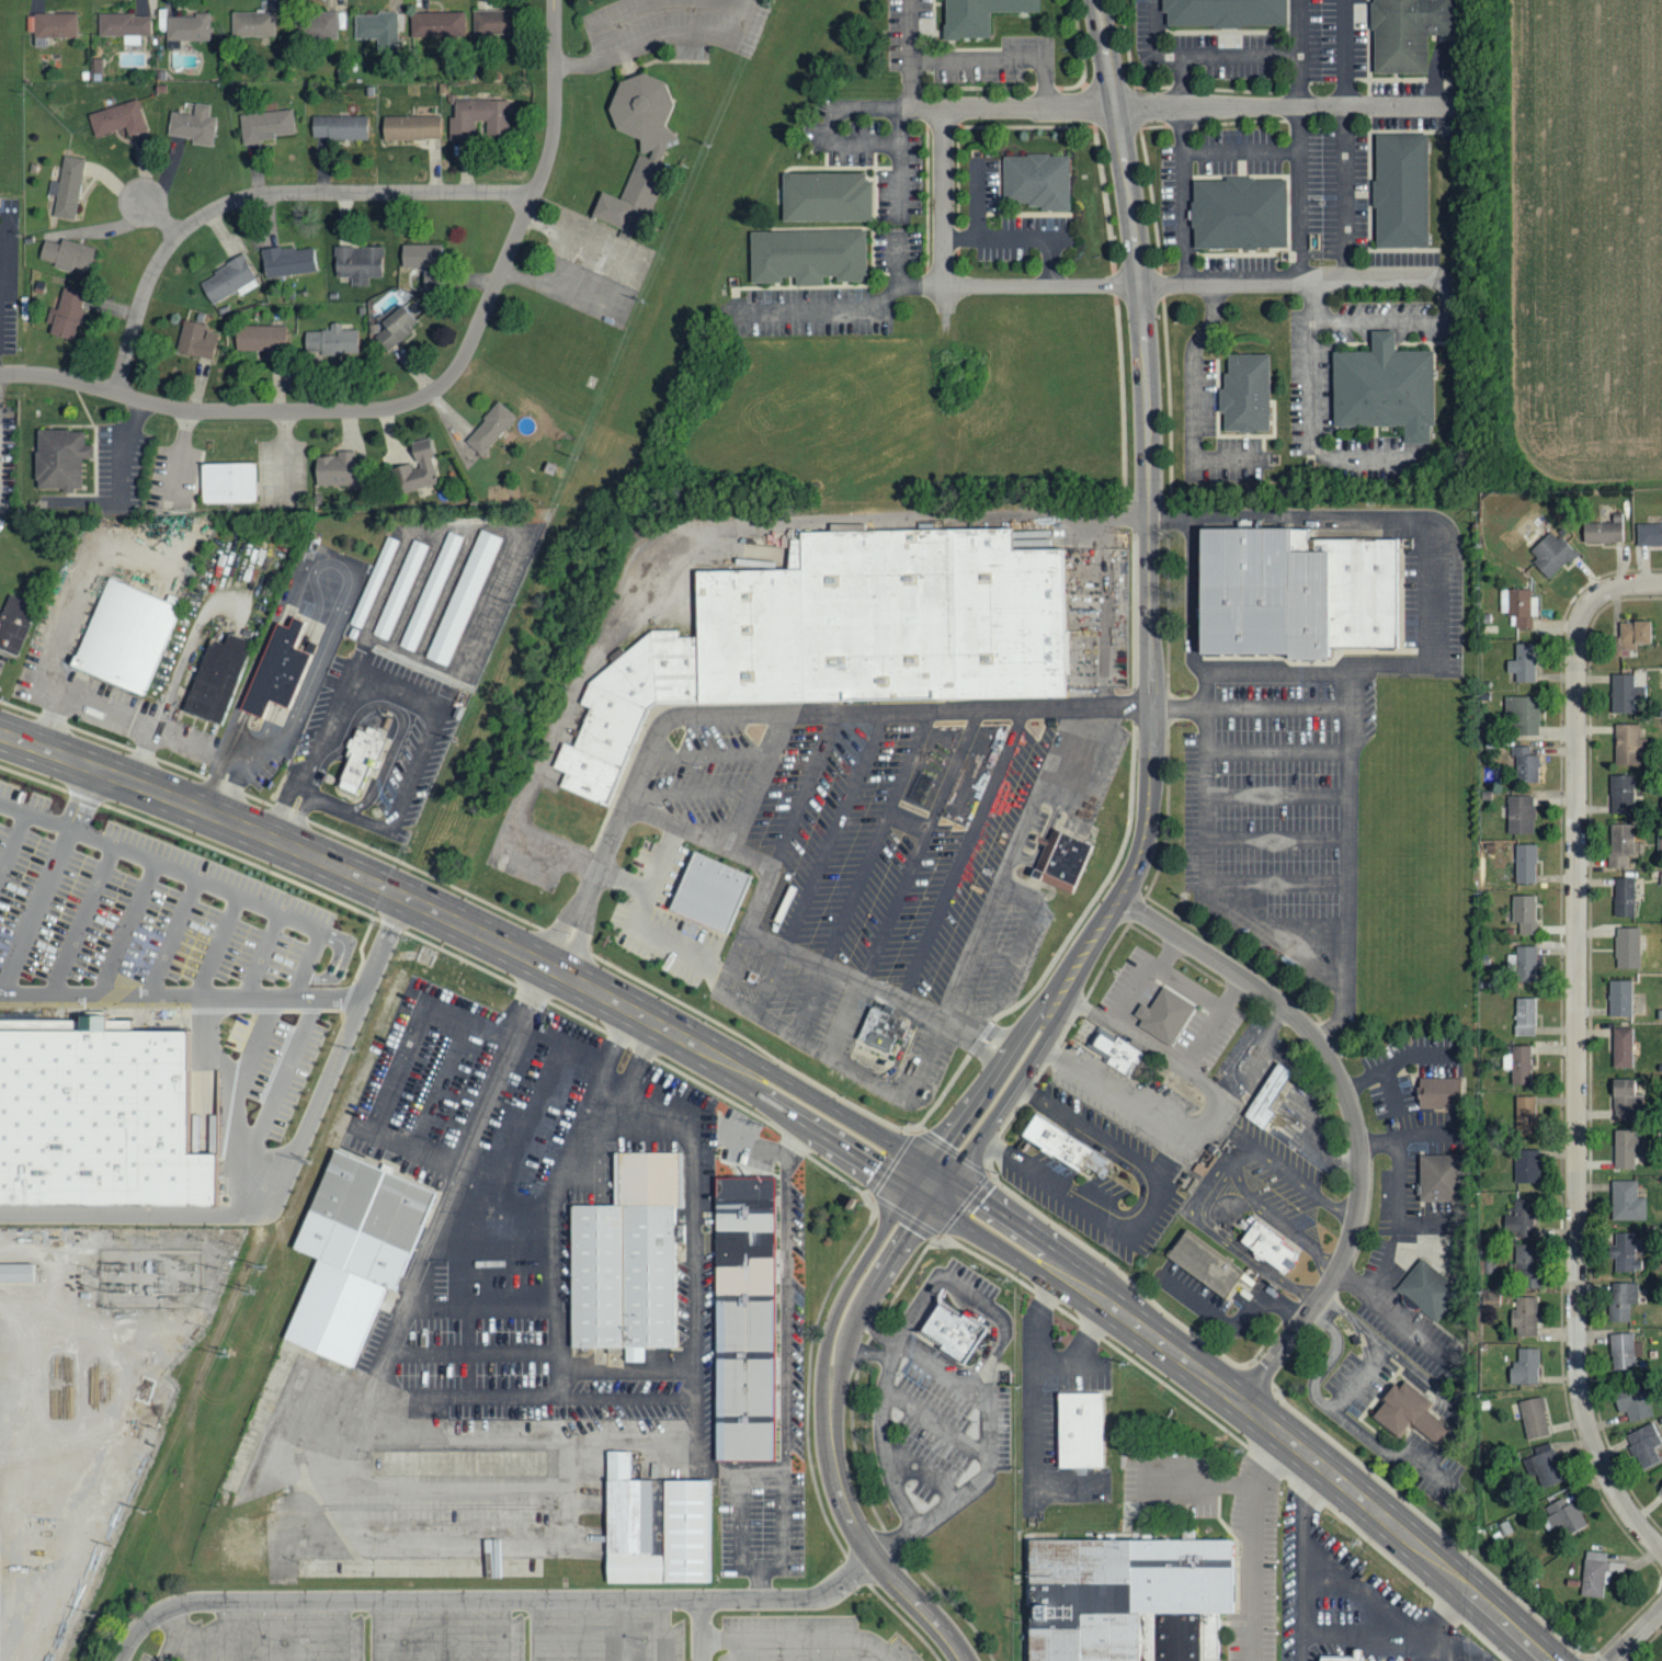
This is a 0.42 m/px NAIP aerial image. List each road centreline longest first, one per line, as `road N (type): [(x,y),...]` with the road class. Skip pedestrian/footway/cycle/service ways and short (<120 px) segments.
road 1 (primary): [(1241,1403),(933,1190),(740,1071),(545,966),(409,900),(0,735)]
road 2 (tertiary): [(933,1190),(1142,856),(1149,705),(1140,286),(1096,0)]
road 3 (residential): [(1661,1549),(1605,1471),(1575,1370),(1576,626),(1591,600)]
road 4 (residential): [(0,373),(45,373),(191,410),(407,402),(460,363),(533,200)]
road 5 (residential): [(1241,1403),(1325,1288),(1348,1242),(1359,1144),(1344,1089),(1317,1042),(1271,996),(1122,899)]
road 6 (residential): [(908,106),(1450,106)]
road 7 (residential): [(115,391),(155,262),(177,234),(237,197),(503,191),(533,200)]
road 8 (residential): [(946,285),(1447,284)]
road 9 (tertiary): [(933,1190),(841,1333),(830,1373),(834,1468),(849,1516),(877,1560)]
road 10 (primary): [(1546,1660),(1368,1505)]
road 11 (residential): [(946,311),(945,106)]
road 12 (residential): [(533,200),(554,114),(554,0)]
road 13 (primary): [(1368,1505),(1241,1403)]
road 14 (tertiary): [(877,1560),(963,1660)]

